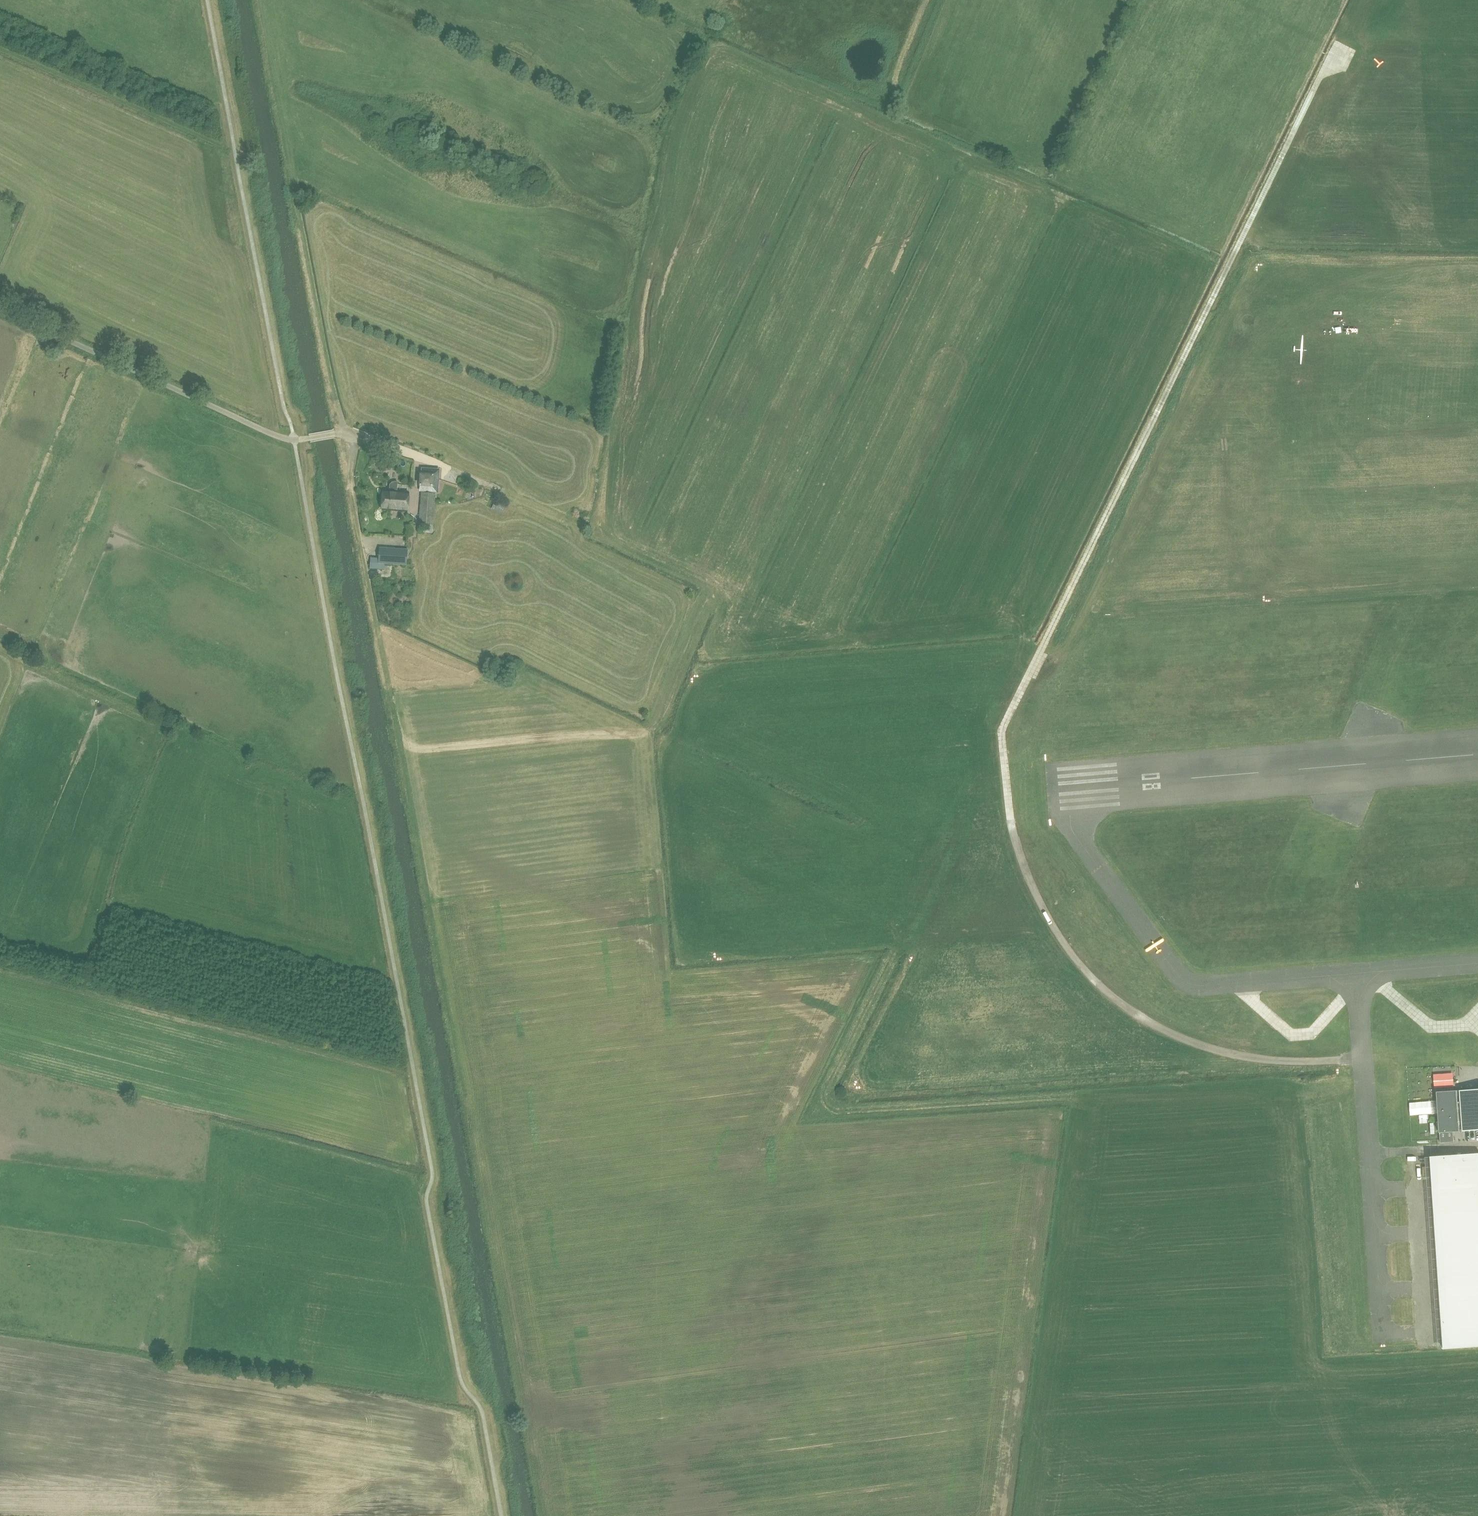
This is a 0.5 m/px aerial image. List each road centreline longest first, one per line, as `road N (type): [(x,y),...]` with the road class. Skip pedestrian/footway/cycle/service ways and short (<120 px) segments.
road 1 (unclassified): [(0,311),(281,439),(340,433)]
road 2 (unclassified): [(494,490),(372,437),(340,433)]

